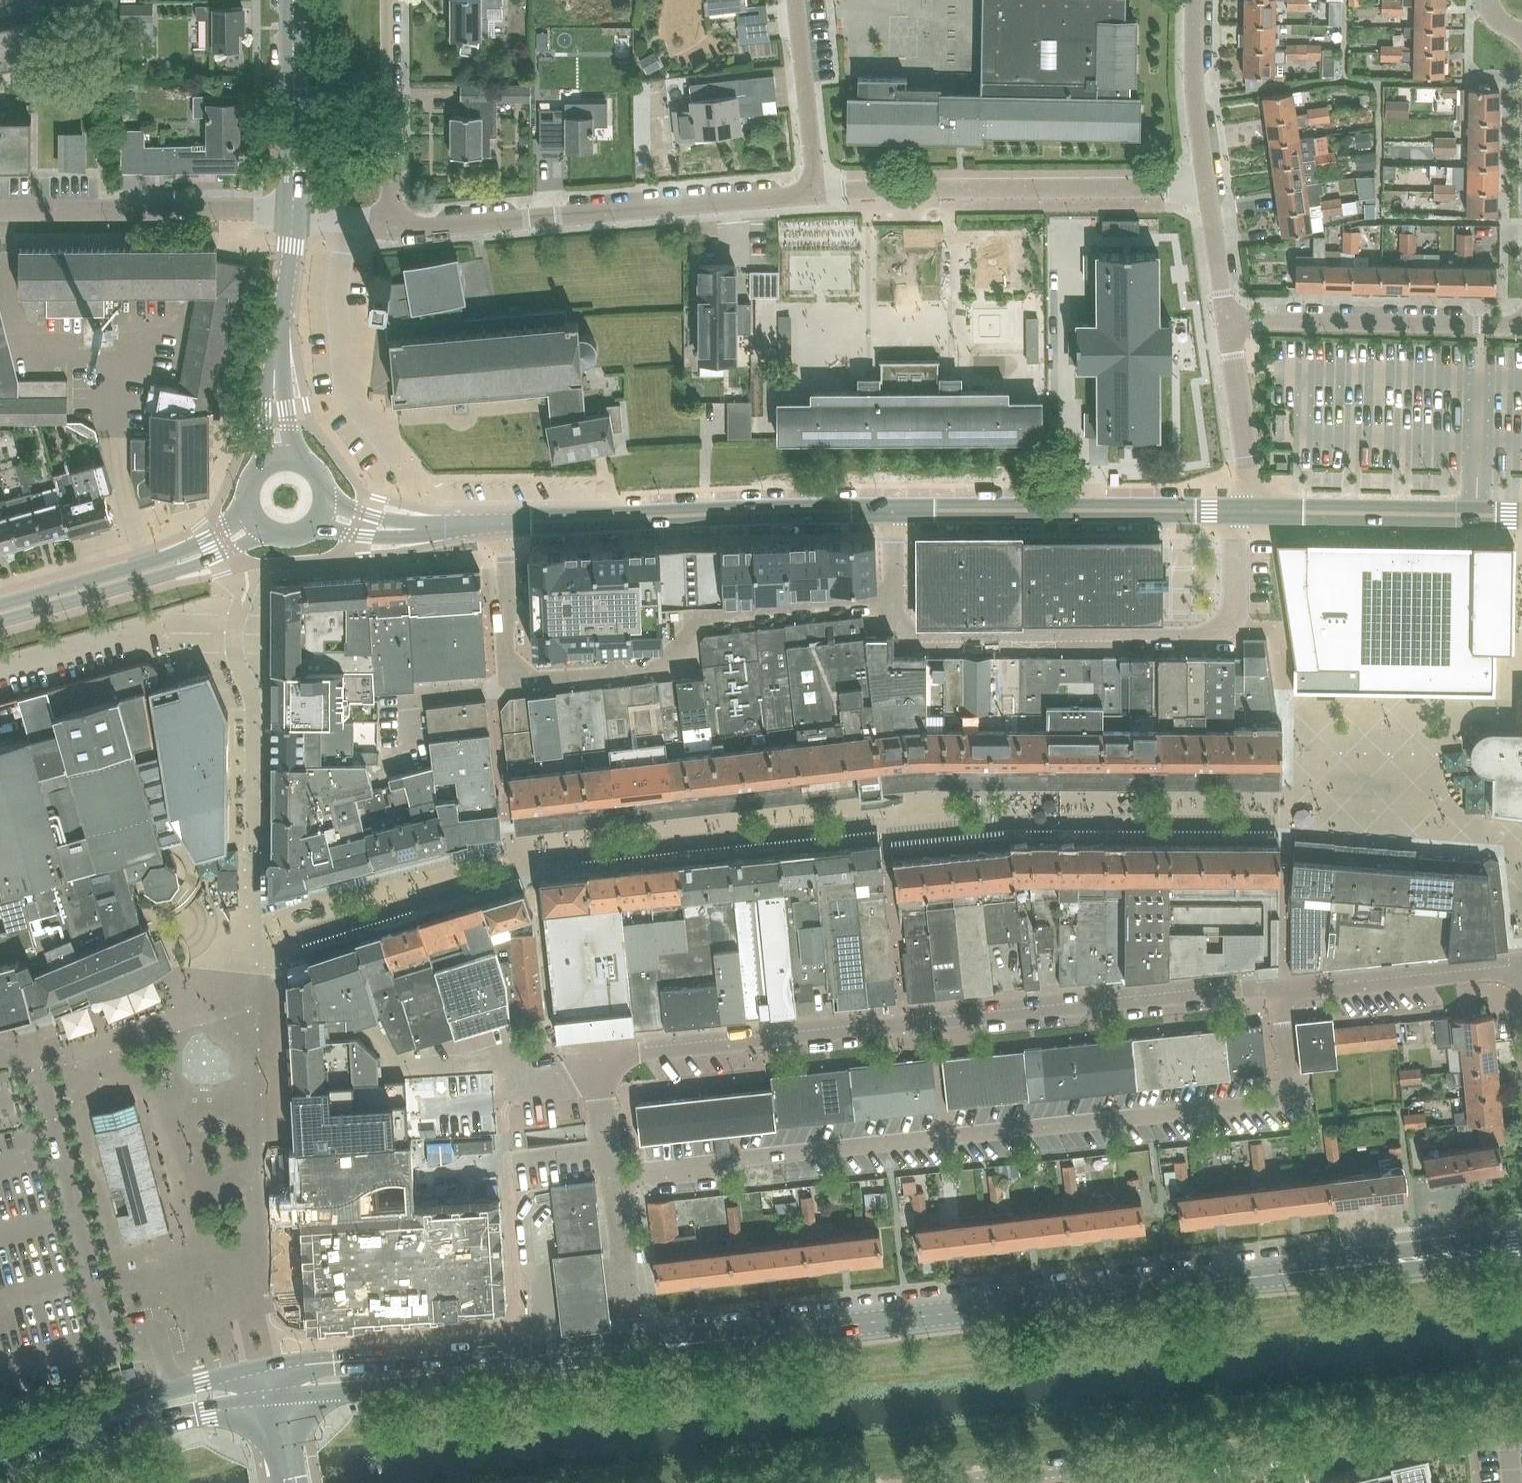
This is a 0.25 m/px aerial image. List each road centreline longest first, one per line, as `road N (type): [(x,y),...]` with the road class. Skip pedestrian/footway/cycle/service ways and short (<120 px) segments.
road 1 (secondary): [(634,1349),(1521,1248)]
road 2 (unclassified): [(611,1178),(1290,1100),(1284,986)]
road 3 (unclassified): [(598,1074),(616,1052),(1284,986)]
road 4 (unclassified): [(968,1482),(1521,1421)]
road 5 (unclassified): [(1234,511),(1234,609),(1211,632),(912,634),(893,617),(892,602)]
road 6 (unclassified): [(391,226),(815,194)]
road 7 (unclassified): [(815,194),(1207,187)]
road 8 (tertiary): [(892,511),(503,523)]
road 9 (unclassified): [(534,682),(657,672),(708,613),(892,602)]
road 10 (tertiary): [(1234,511),(892,511)]
road 11 (residential): [(1521,325),(1226,320)]
road 12 (unclassified): [(0,210),(292,212)]
road 13 (secondary): [(547,1358),(518,1352),(266,1371)]
road 14 (secondary): [(0,1470),(135,1423),(272,1398)]
road 15 (secondary): [(266,1371),(157,1394),(0,1455)]
road 16 (secondary): [(272,1398),(520,1372),(547,1358)]
road 17 (tertiary): [(1521,516),(1247,511)]
road 18 (unclassified): [(1284,986),(1485,969),(1521,979)]
road 19 (residential): [(391,226),(391,0)]
road 20 (unclassified): [(380,1070),(498,1062),(525,1080),(598,1074)]
road 21 (tertiary): [(292,212),(293,0)]
road 22 (unclassified): [(815,194),(795,0)]
road 23 (unclassified): [(1247,511),(1226,320)]
road 24 (unclassified): [(1207,187),(1195,0)]
road 25 (unclassified): [(634,1349),(611,1178)]
road 26 (unclassified): [(534,682),(508,657),(503,523)]
road 27 (tertiary): [(274,379),(292,212)]
road 28 (tertiary): [(0,613),(161,567)]
road 29 (unclassified): [(1226,320),(1207,187)]

